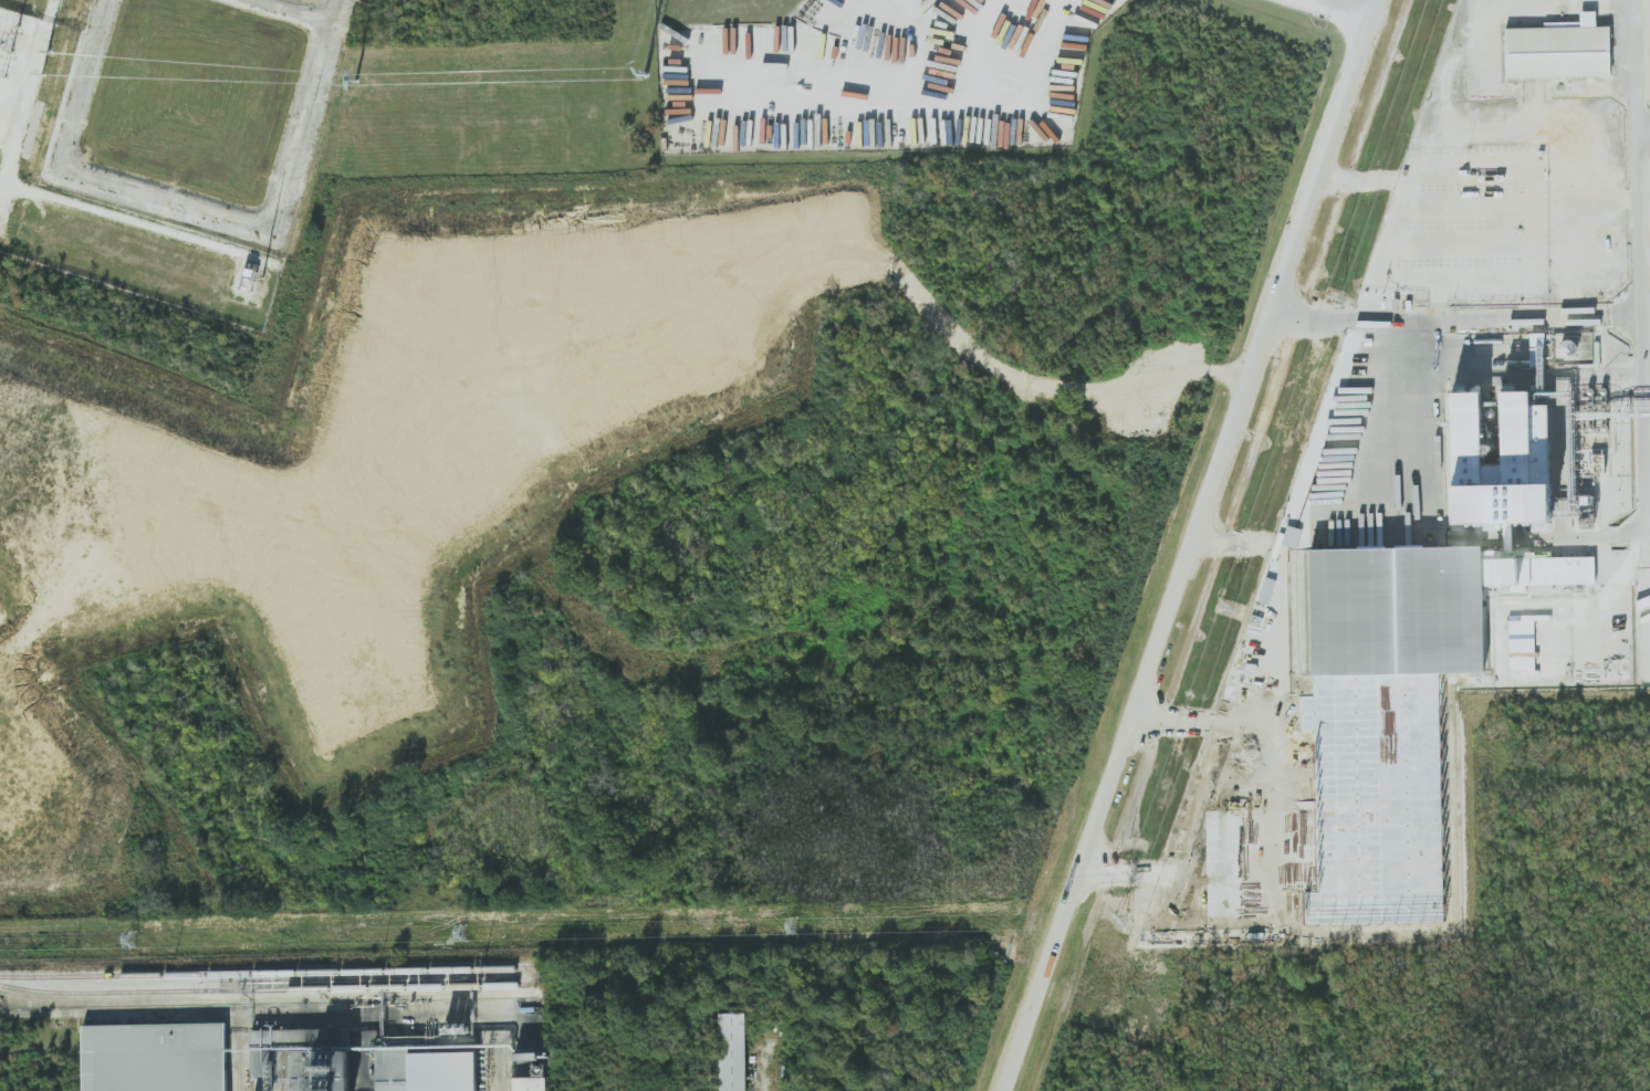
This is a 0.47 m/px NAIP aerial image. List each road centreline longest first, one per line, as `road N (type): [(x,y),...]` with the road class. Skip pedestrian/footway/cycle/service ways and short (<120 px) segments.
road 1 (tertiary): [(1009,1090),(1381,0)]

